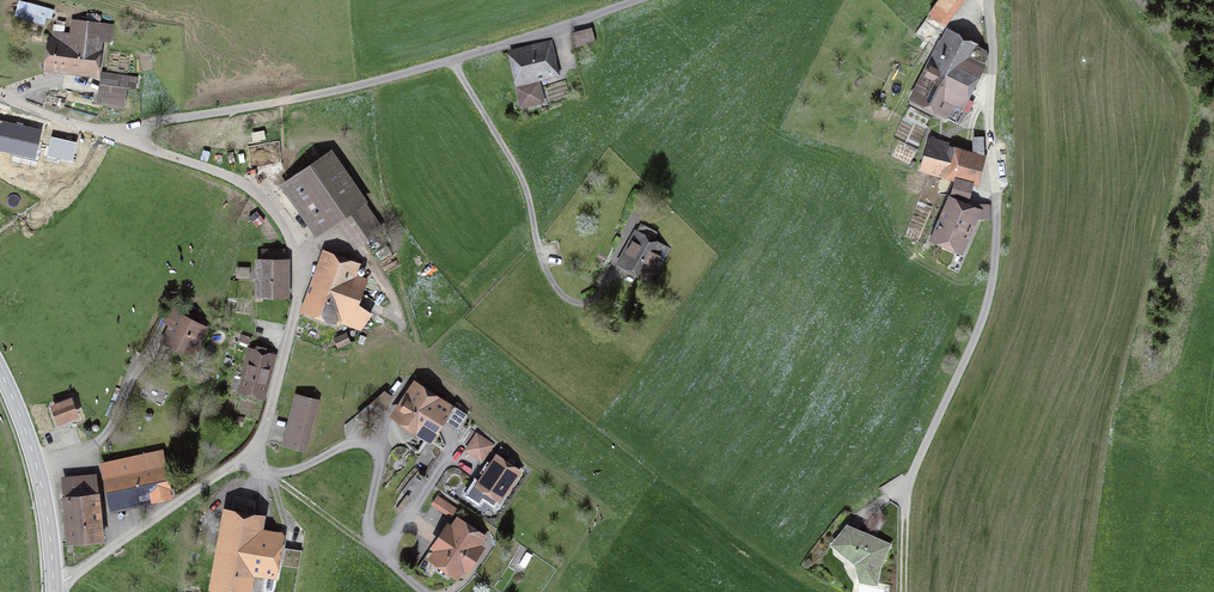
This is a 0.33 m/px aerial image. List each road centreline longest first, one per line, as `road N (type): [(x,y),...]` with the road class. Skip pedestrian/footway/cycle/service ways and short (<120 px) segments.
road 1 (unclassified): [(54,585),(257,446),(298,289),(285,229),(259,195),(228,175),(106,133)]
road 2 (track): [(904,591),(908,486),(987,304),(993,267),(987,0)]
road 3 (unclassified): [(651,0),(416,73),(106,133)]
road 4 (tertiary): [(54,585),(38,469),(0,370)]
road 5 (track): [(271,473),(374,548)]

